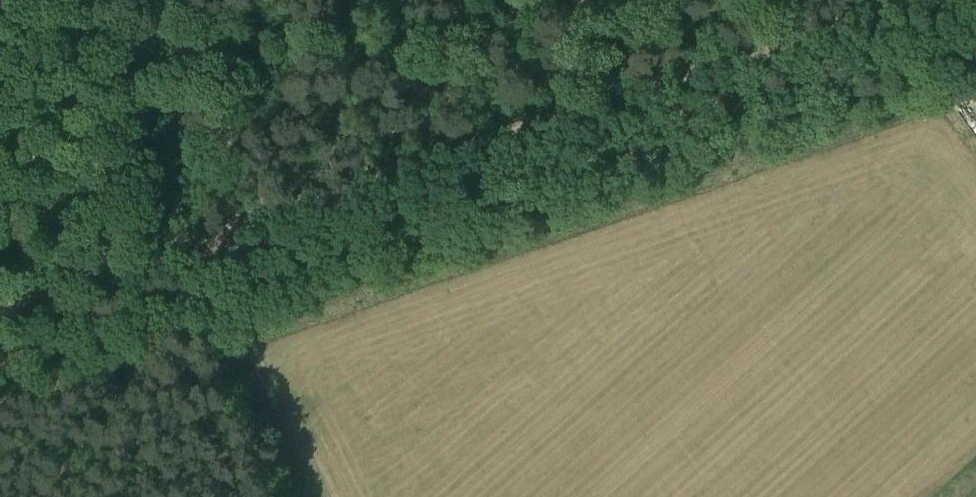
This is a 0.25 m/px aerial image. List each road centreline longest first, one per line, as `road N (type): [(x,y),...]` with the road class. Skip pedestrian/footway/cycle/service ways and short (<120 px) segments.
road 1 (track): [(913,0),(0,305)]

